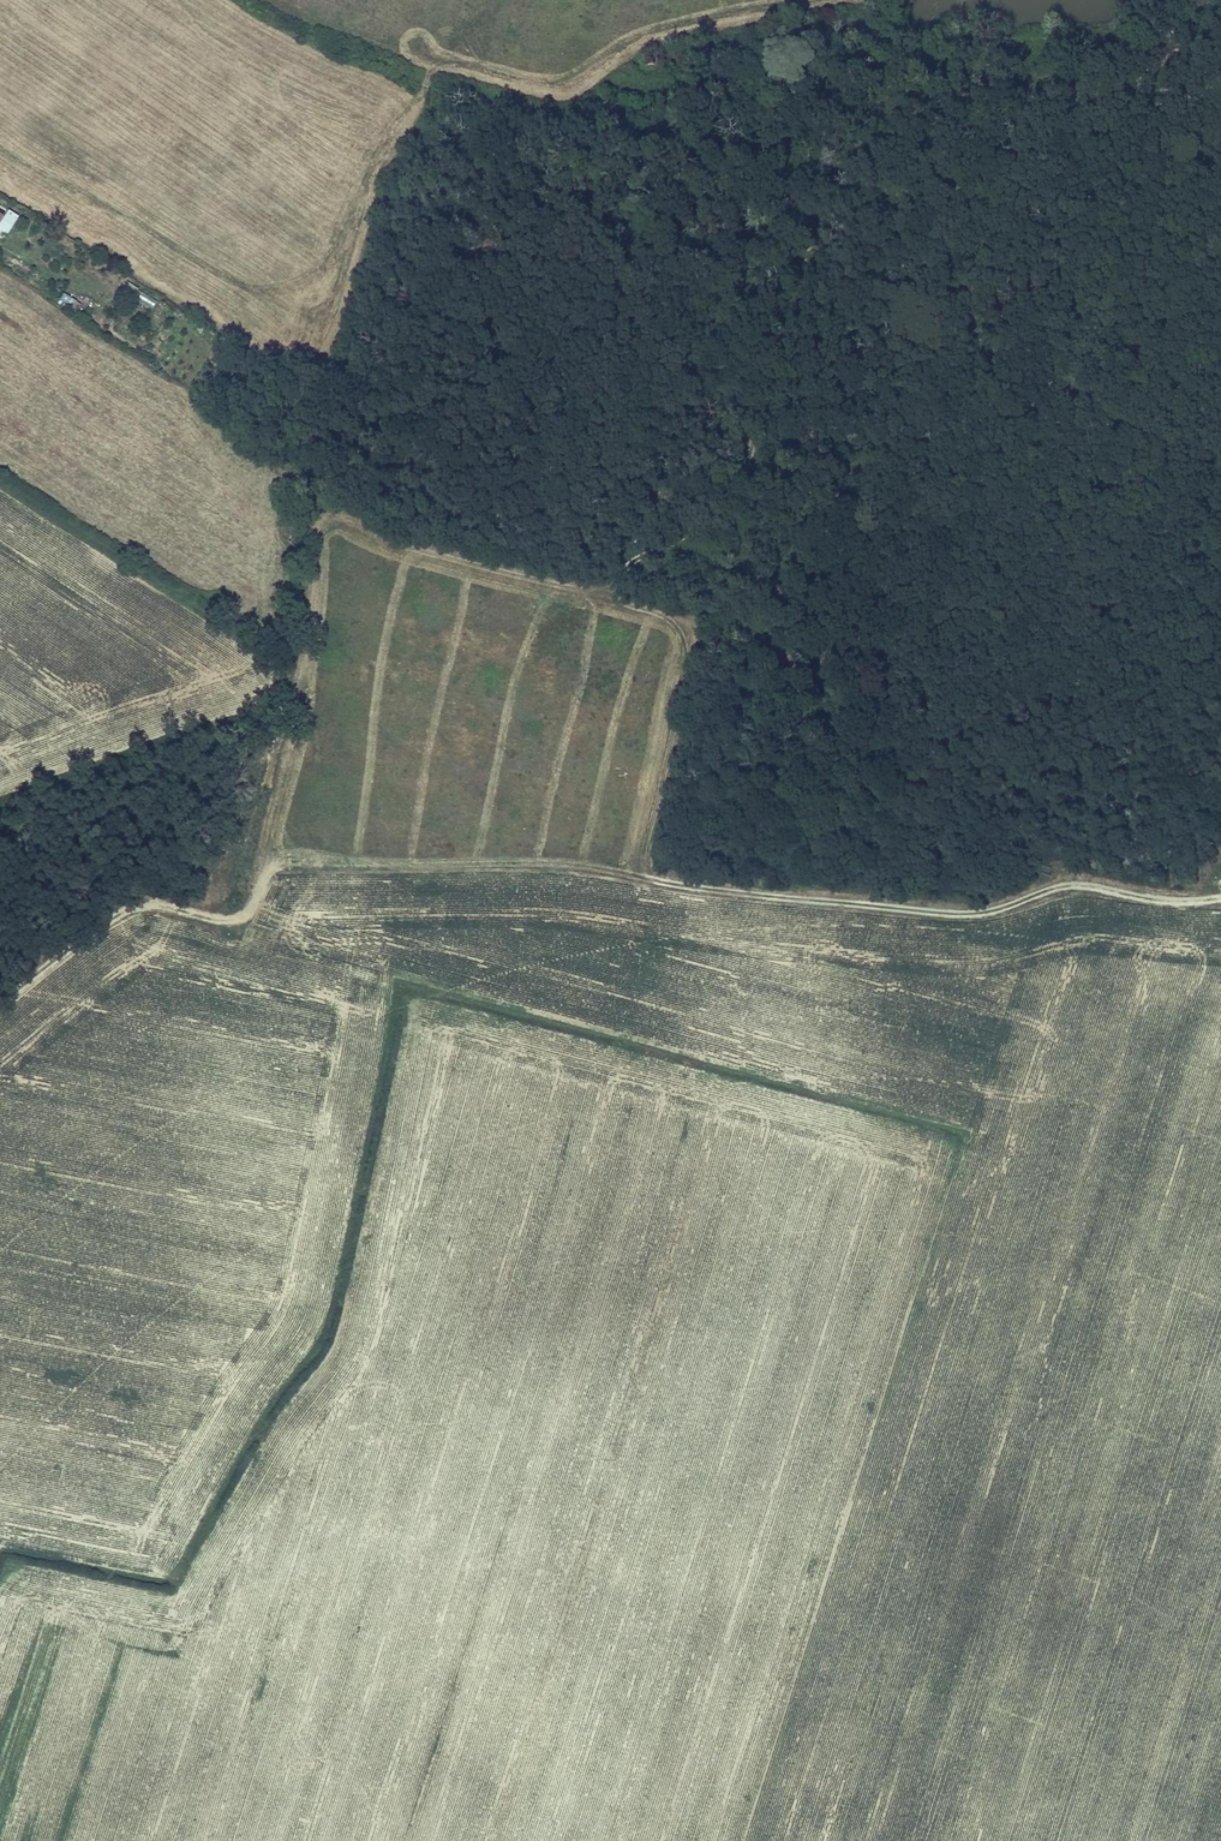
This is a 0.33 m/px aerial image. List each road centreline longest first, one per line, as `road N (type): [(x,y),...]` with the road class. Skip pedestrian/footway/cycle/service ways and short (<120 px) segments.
road 1 (track): [(1220,904),(1153,904),(1075,891),(998,915),(939,917),(629,879),(270,923),(144,906),(125,911),(0,1006)]
road 2 (track): [(1172,0),(1220,220)]

